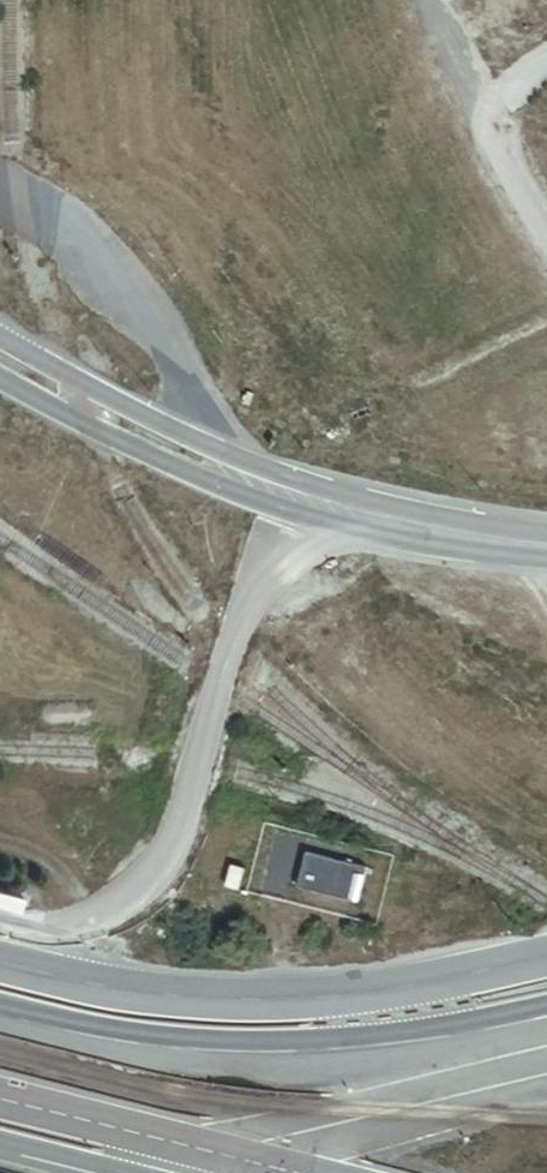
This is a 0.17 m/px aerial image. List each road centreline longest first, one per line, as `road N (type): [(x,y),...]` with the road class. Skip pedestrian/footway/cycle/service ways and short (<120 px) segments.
road 1 (unclassified): [(0,354),(201,461),(344,512),(546,544)]
road 2 (unclassified): [(546,956),(295,1000),(125,991),(0,960)]
road 3 (unclassified): [(0,1009),(112,1037),(281,1044),(460,1025),(546,1004)]
road 4 (unclassified): [(546,1074),(215,1152)]
road 5 (unclassified): [(215,1152),(0,1098)]
road 6 (unclassified): [(0,1142),(125,1172)]

